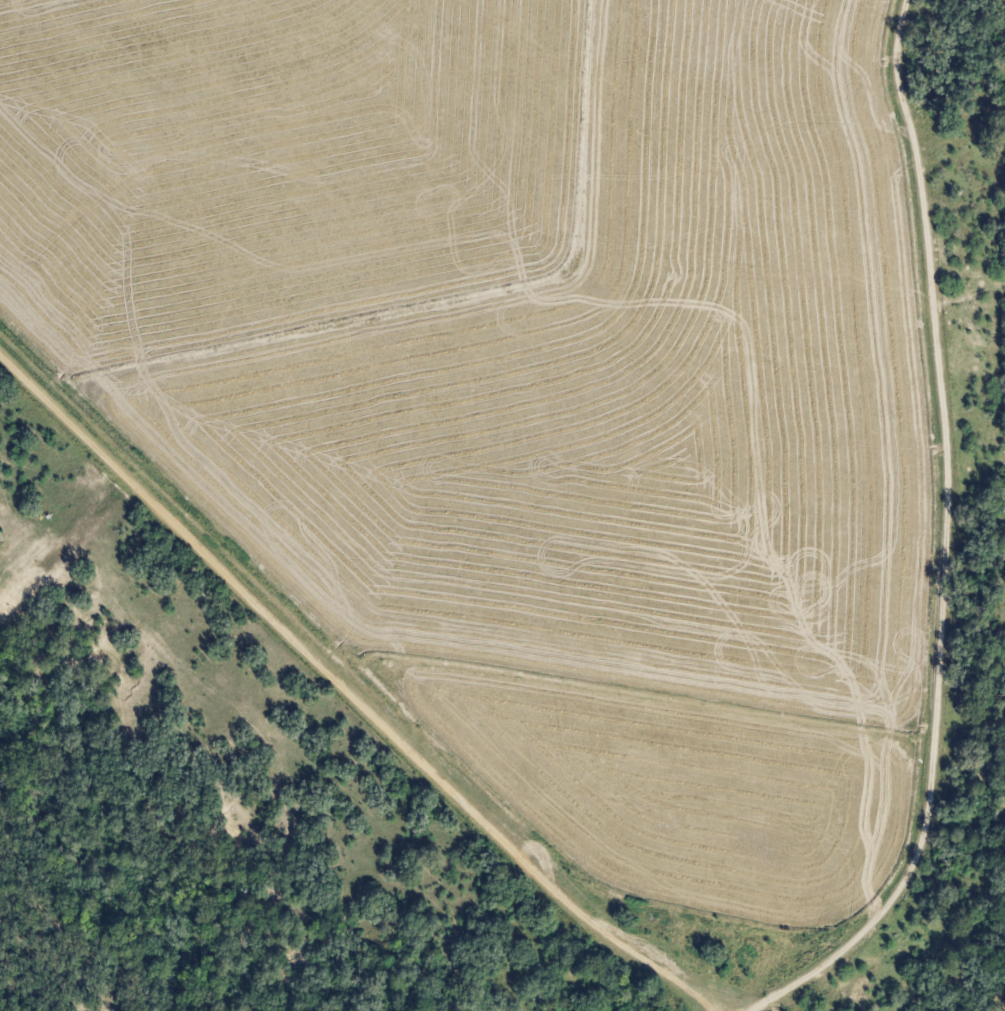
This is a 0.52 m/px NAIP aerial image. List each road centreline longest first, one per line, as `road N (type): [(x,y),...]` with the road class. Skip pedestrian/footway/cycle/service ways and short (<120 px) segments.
road 1 (residential): [(761,1010),(867,936),(964,833),(983,745),(988,432),(946,0)]

